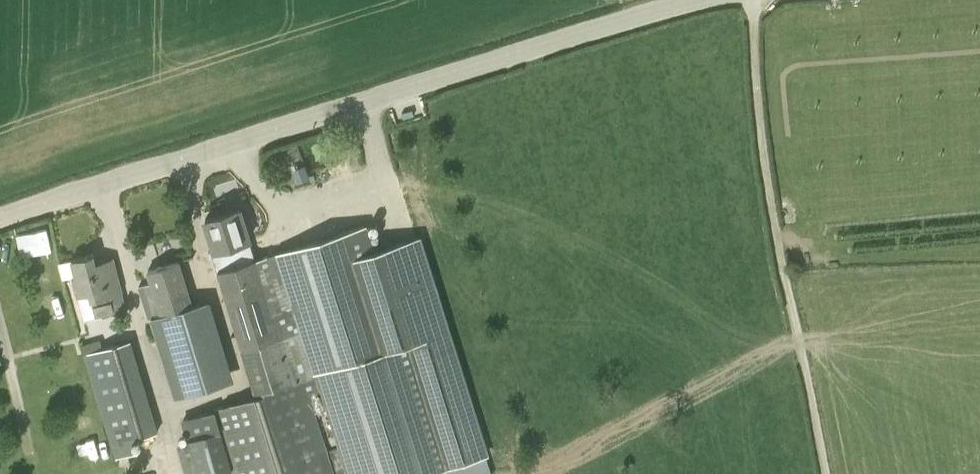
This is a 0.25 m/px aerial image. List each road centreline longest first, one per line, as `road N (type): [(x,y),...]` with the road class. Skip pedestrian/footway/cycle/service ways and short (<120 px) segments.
road 1 (tertiary): [(0,218),(695,0)]
road 2 (track): [(752,0),(765,168),(824,473)]
road 3 (track): [(101,184),(175,473)]

